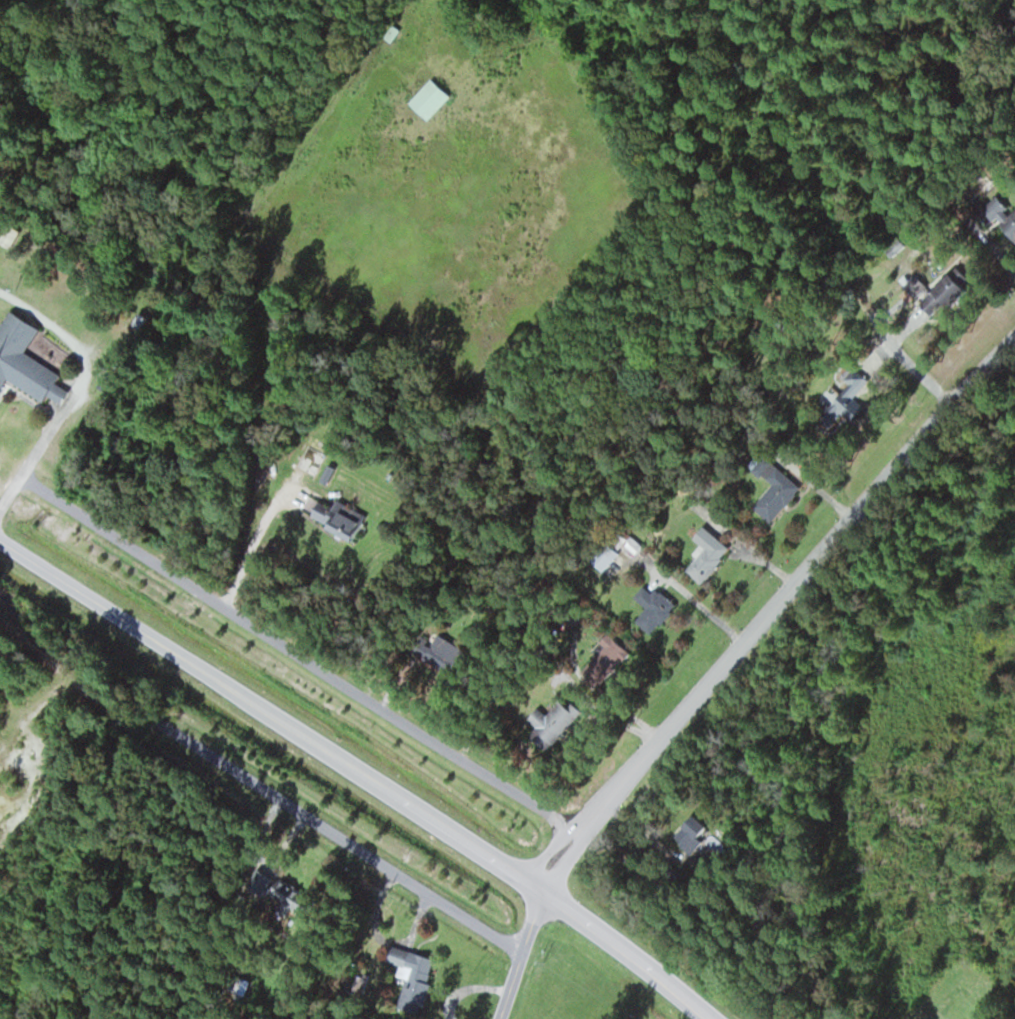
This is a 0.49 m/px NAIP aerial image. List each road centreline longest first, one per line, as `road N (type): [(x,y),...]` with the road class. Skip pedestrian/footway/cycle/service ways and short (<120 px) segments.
road 1 (residential): [(499,1018),(539,891),(572,832),(1014,334)]
road 2 (primary): [(710,1018),(539,891),(0,540)]
road 3 (residential): [(0,509),(22,479),(572,832)]
road 4 (residential): [(948,402),(844,278),(706,0)]
road 5 (residential): [(520,951),(155,722)]

